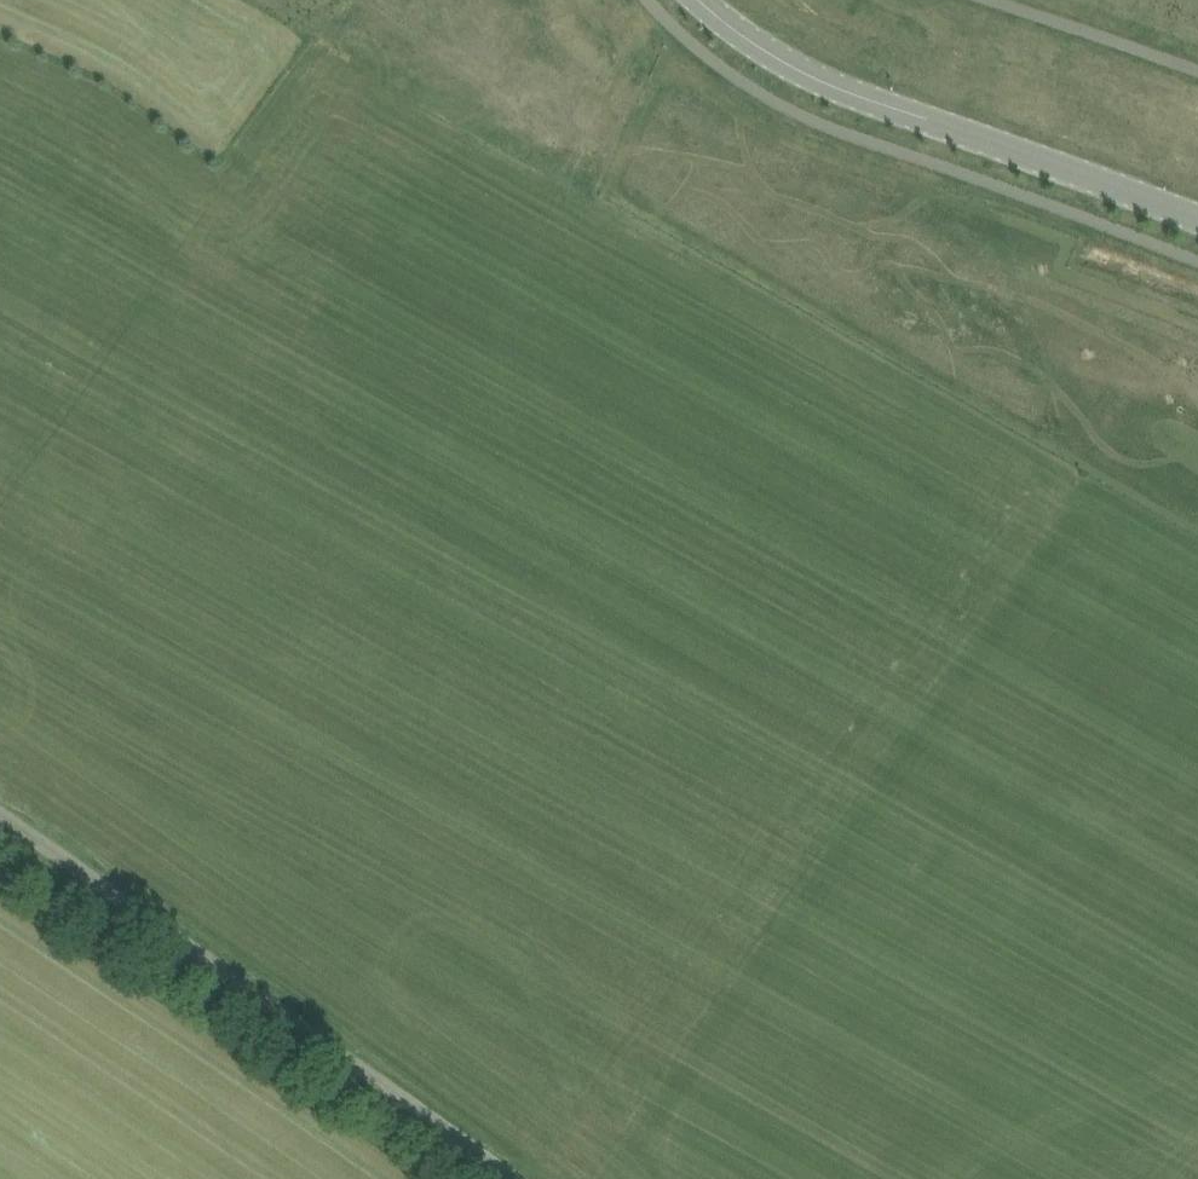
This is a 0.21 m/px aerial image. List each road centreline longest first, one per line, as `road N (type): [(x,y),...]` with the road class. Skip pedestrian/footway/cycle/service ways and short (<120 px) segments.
road 1 (unclassified): [(512,1178),(0,814)]
road 2 (tertiary): [(1197,217),(833,87),(738,34),(697,0)]

